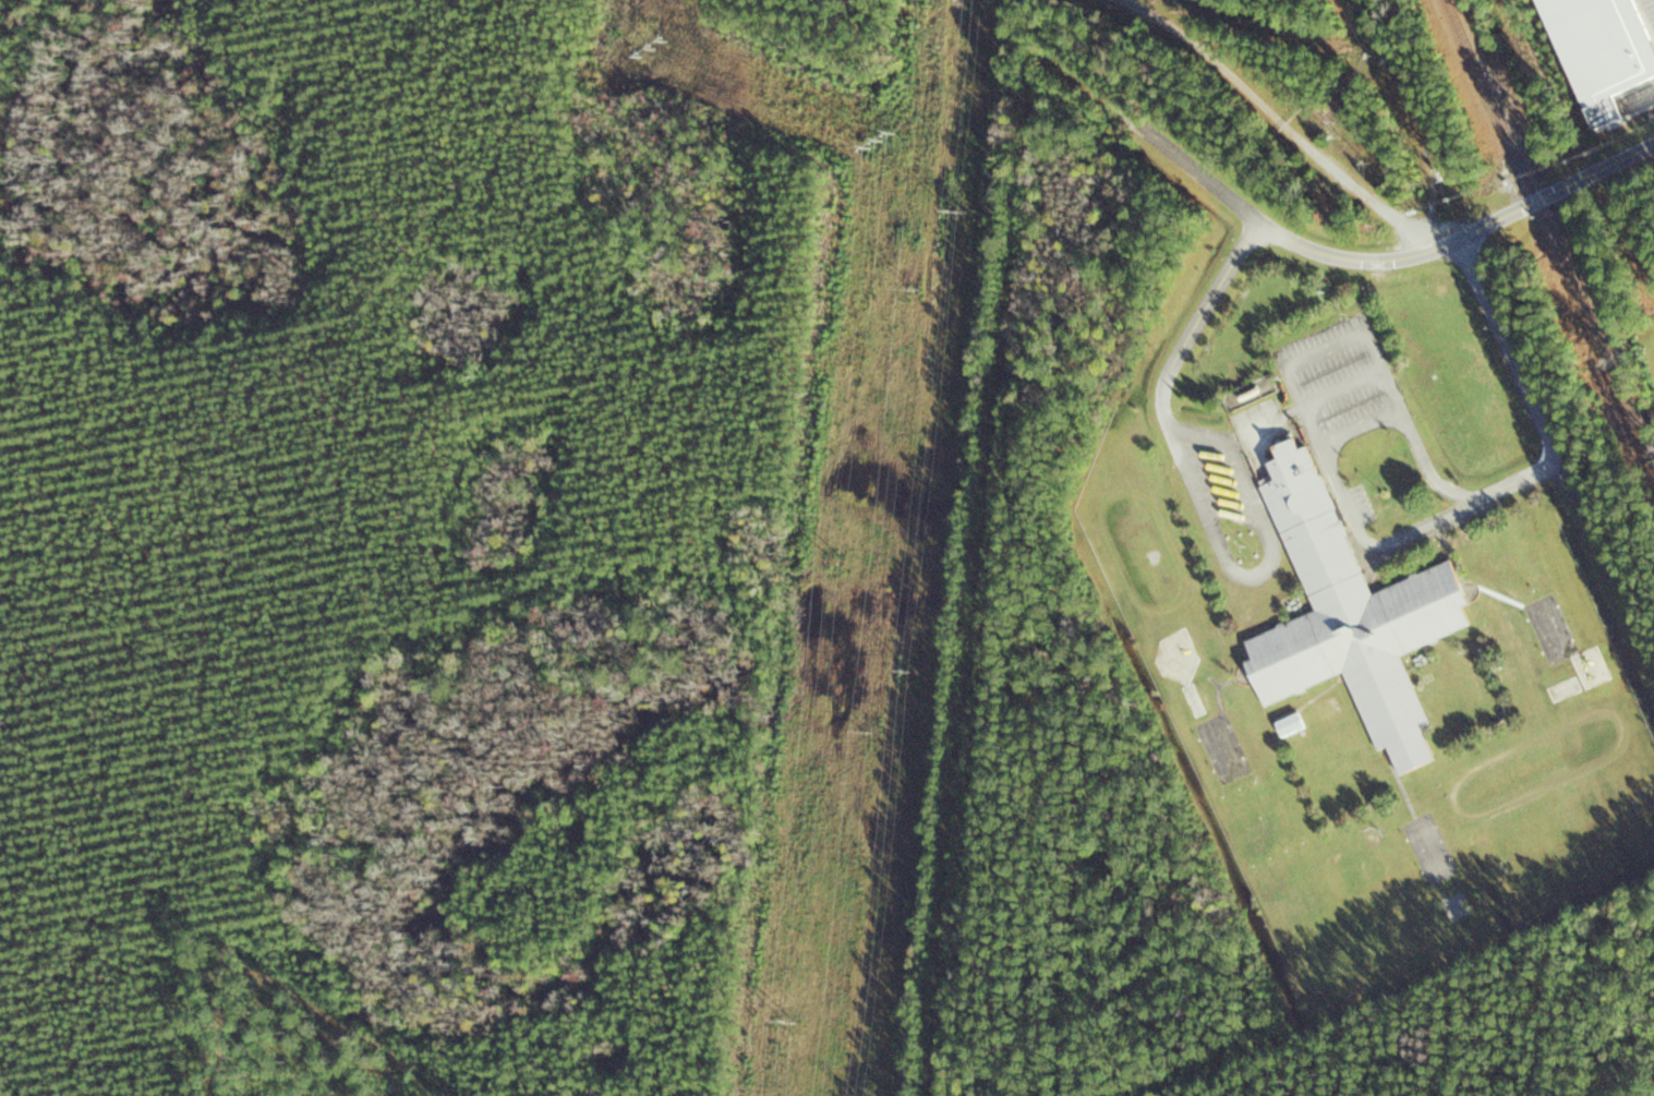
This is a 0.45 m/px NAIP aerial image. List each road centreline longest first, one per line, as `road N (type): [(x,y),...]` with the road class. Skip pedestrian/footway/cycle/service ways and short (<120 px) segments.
road 1 (residential): [(1143,127),(1279,233),(1362,260),(1435,249),(1653,144)]

